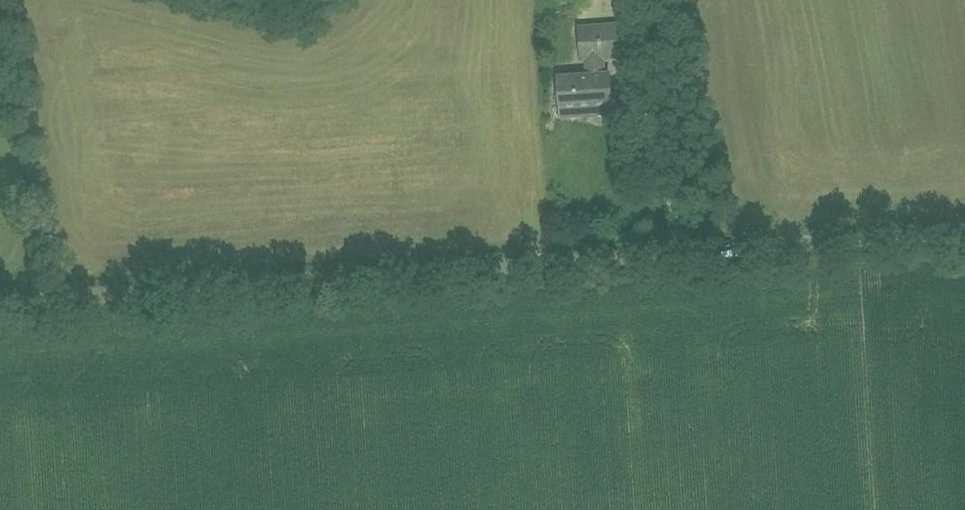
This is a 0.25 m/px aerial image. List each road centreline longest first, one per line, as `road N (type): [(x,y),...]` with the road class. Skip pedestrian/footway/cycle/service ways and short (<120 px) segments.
road 1 (unclassified): [(0,303),(964,234)]

